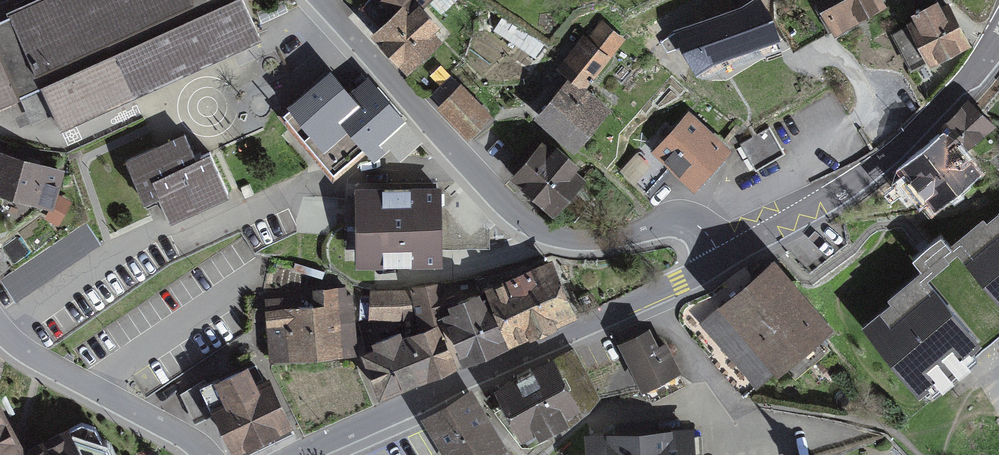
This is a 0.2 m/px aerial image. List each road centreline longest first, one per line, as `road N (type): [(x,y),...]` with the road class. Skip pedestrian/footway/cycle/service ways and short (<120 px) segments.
road 1 (residential): [(725,259),(710,233),(681,221),(579,242),(521,219),(320,0)]
road 2 (secondary): [(300,454),(725,259)]
road 3 (secondary): [(725,259),(885,162),(929,122),(998,35)]
road 4 (residential): [(204,454),(178,431),(22,351),(0,330)]

